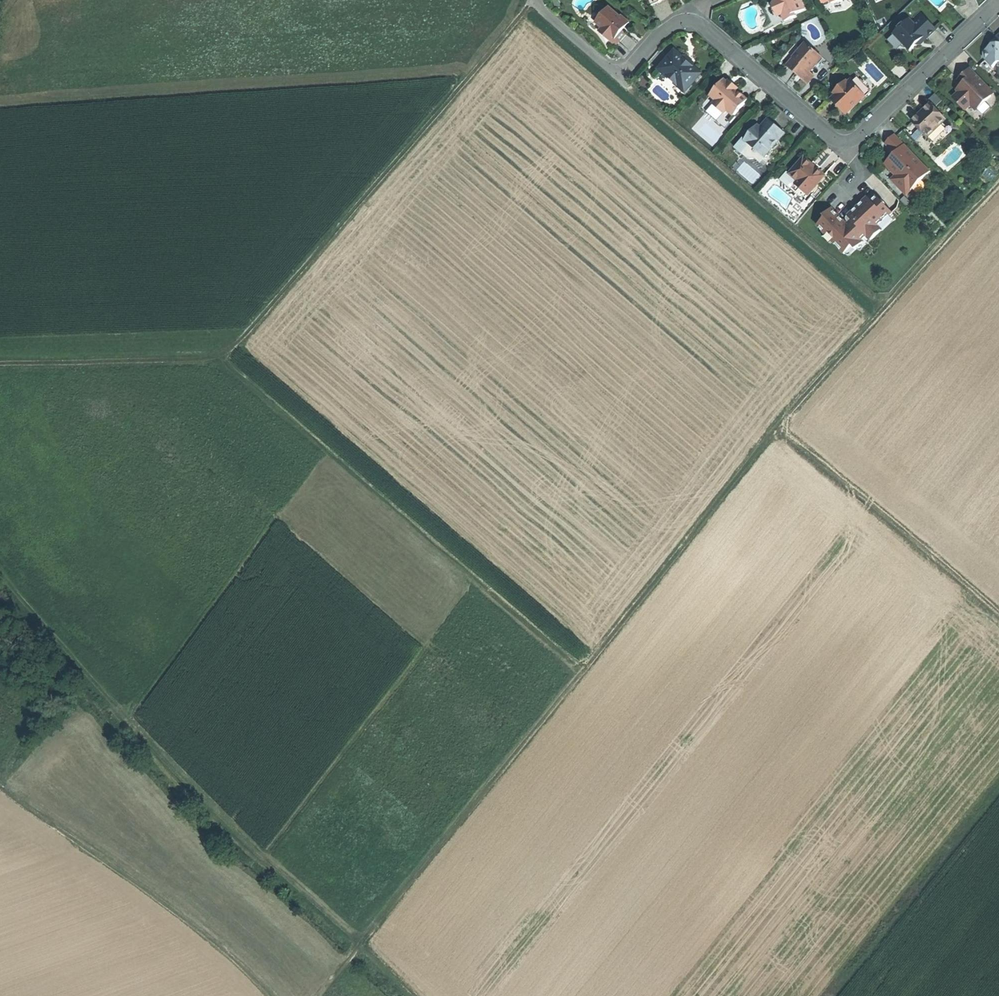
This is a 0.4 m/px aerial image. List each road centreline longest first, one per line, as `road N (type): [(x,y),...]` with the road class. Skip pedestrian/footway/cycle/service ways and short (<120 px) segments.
road 1 (track): [(359,950),(786,423),(998,180)]
road 2 (track): [(0,363),(226,357),(582,669)]
road 3 (track): [(0,576),(214,825),(359,950)]
road 4 (track): [(226,357),(534,2)]
road 5 (residential): [(687,19),(836,145),(852,146),(998,4)]
road 6 (track): [(0,792),(225,948),(267,995)]
road 7 (track): [(998,600),(786,423)]
road 8 (residential): [(630,68),(607,68),(533,0)]

